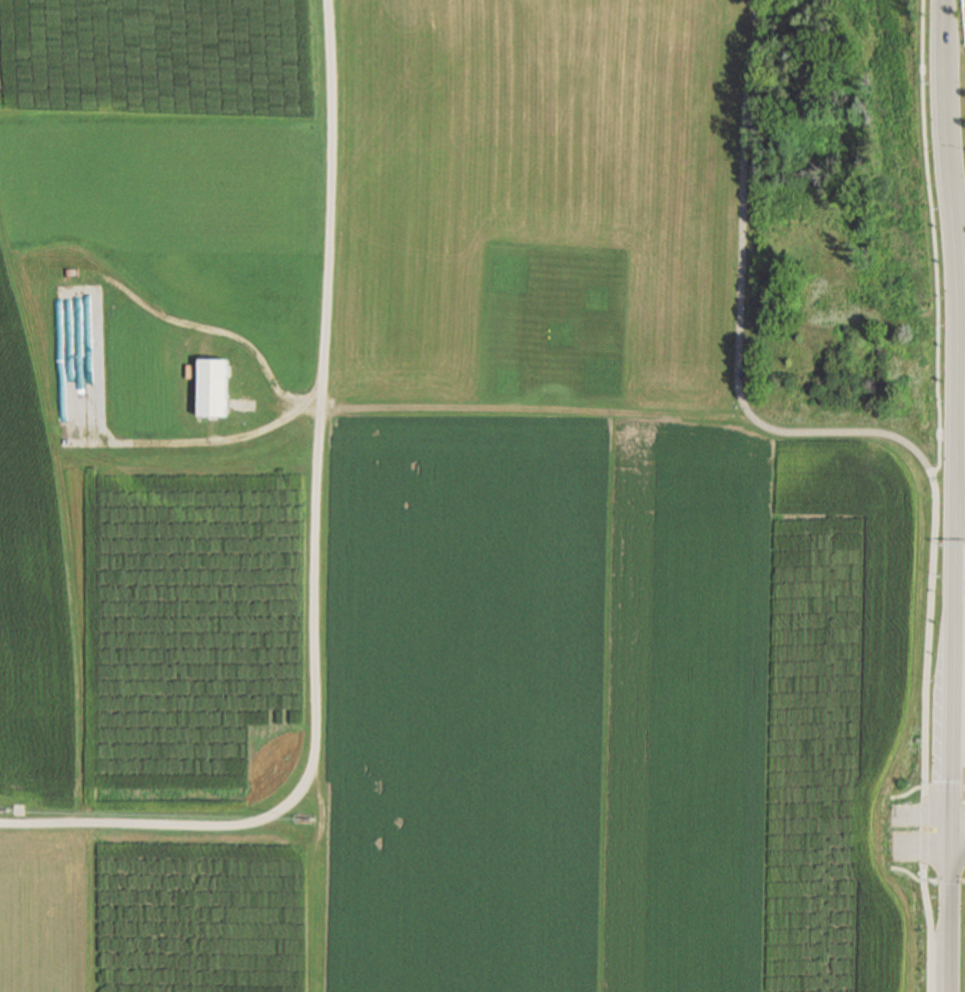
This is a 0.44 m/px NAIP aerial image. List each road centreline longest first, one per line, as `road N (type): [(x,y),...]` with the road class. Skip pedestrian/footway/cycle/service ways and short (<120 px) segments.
road 1 (track): [(0,818),(246,825),(279,817),(317,783),(329,0)]
road 2 (secondary): [(964,472),(954,813)]
road 3 (secondary): [(948,0),(947,103),(964,313)]
road 4 (secondary): [(953,848),(952,991)]

